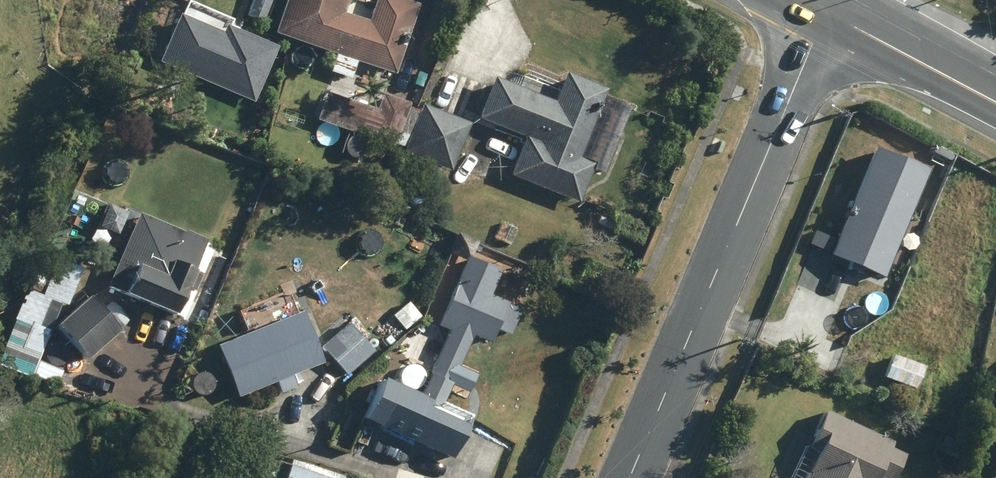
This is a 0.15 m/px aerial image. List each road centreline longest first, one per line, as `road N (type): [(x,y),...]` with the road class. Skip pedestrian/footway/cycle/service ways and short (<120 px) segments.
road 1 (unclassified): [(631,477),(833,7)]
road 2 (primary): [(995,95),(833,7)]

